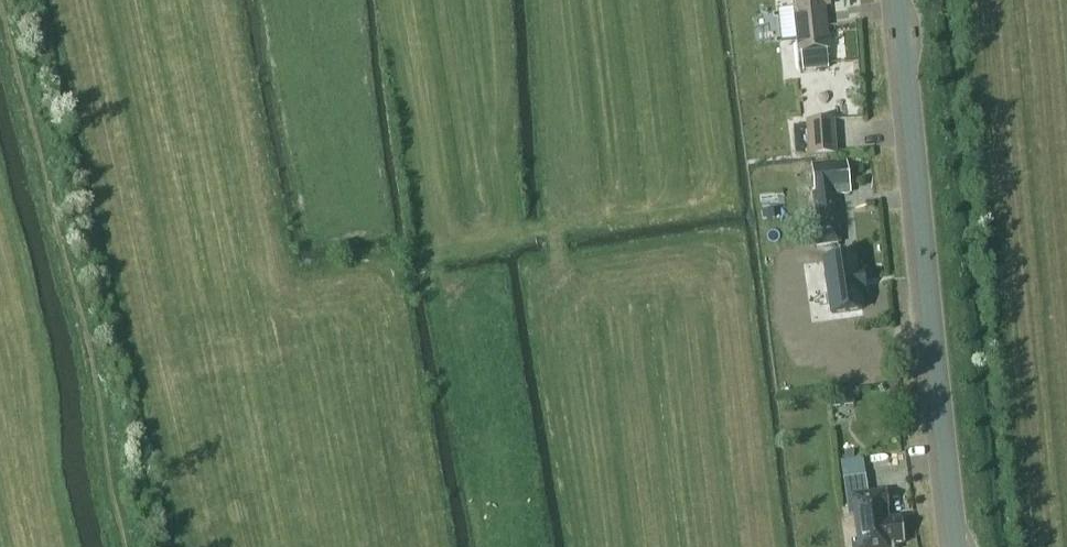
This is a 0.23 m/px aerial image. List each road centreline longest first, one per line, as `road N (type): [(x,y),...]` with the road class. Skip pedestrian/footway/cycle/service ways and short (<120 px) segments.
road 1 (unclassified): [(957,546),(937,443),(896,0)]

